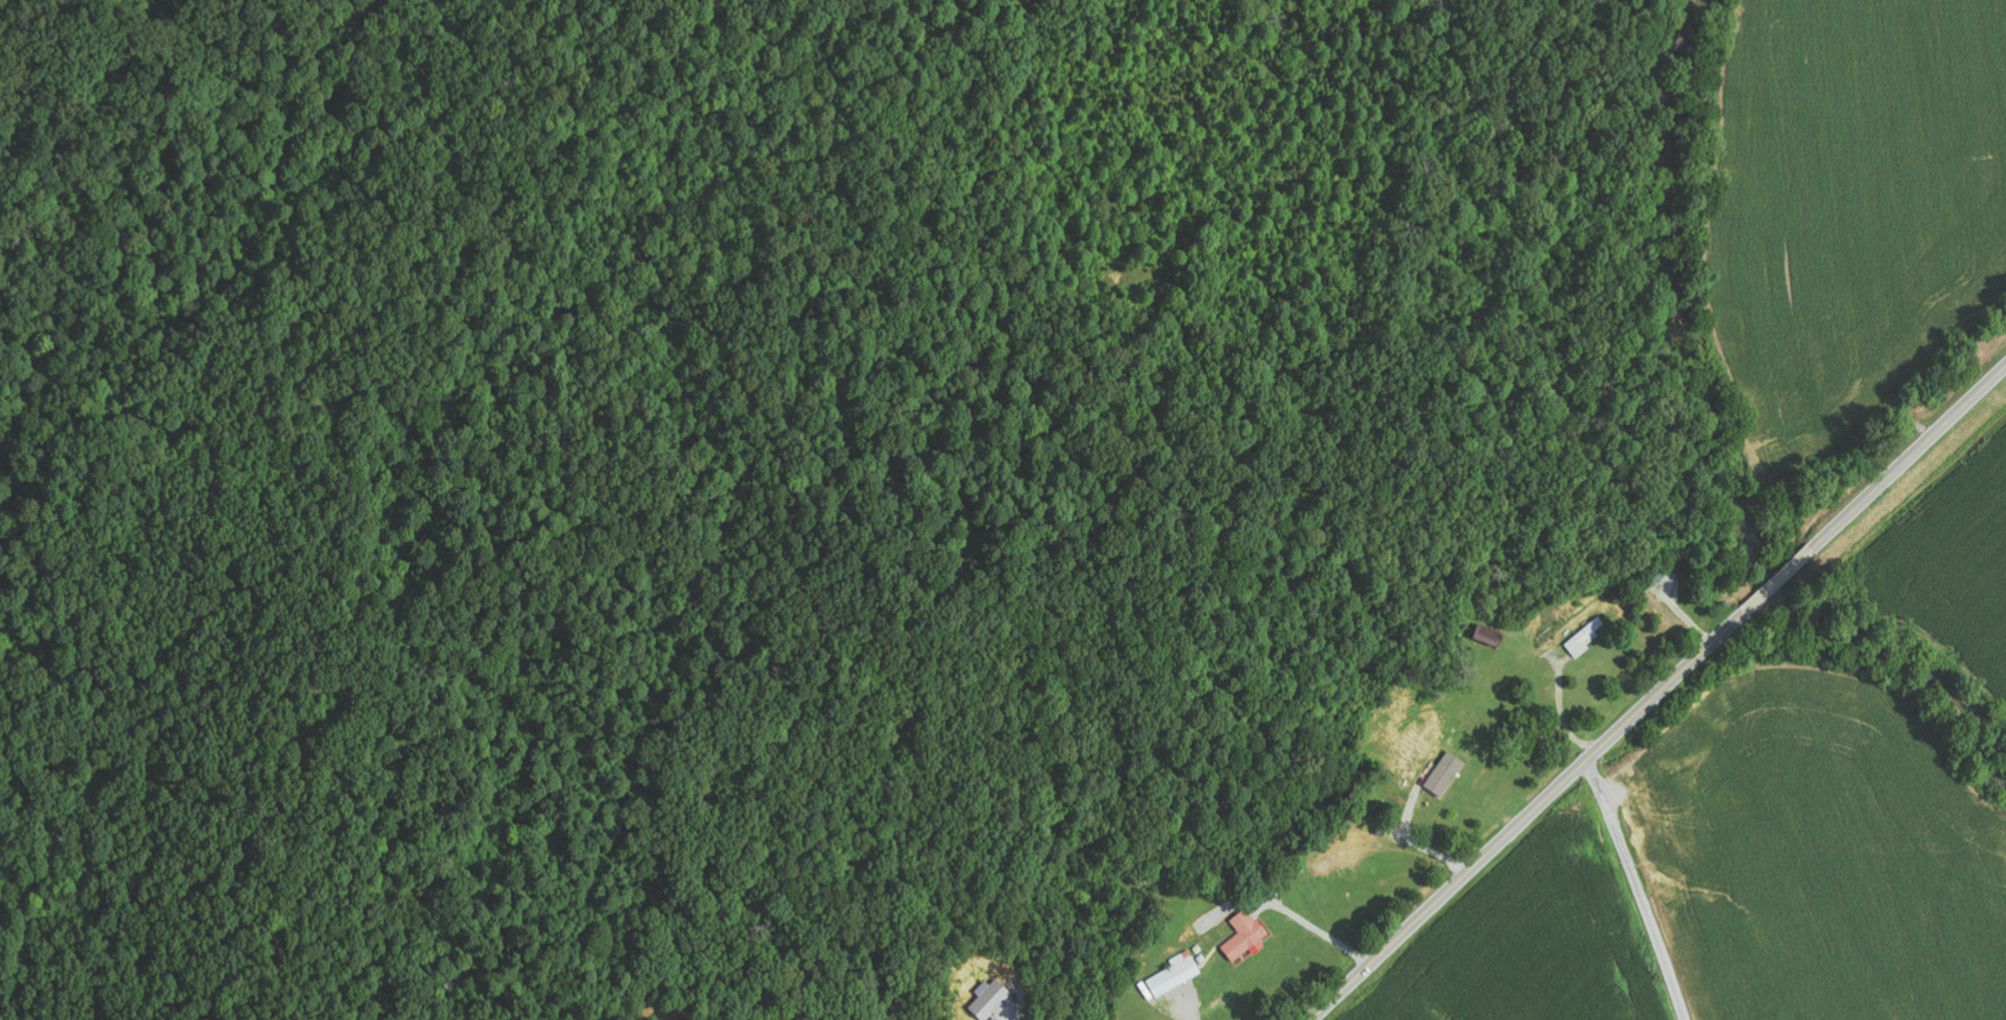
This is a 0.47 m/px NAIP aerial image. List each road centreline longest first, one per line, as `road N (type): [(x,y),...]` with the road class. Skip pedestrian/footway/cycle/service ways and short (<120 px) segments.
road 1 (secondary): [(1313,1019),(2005,366)]
road 2 (residential): [(1683,1019),(1587,762)]

